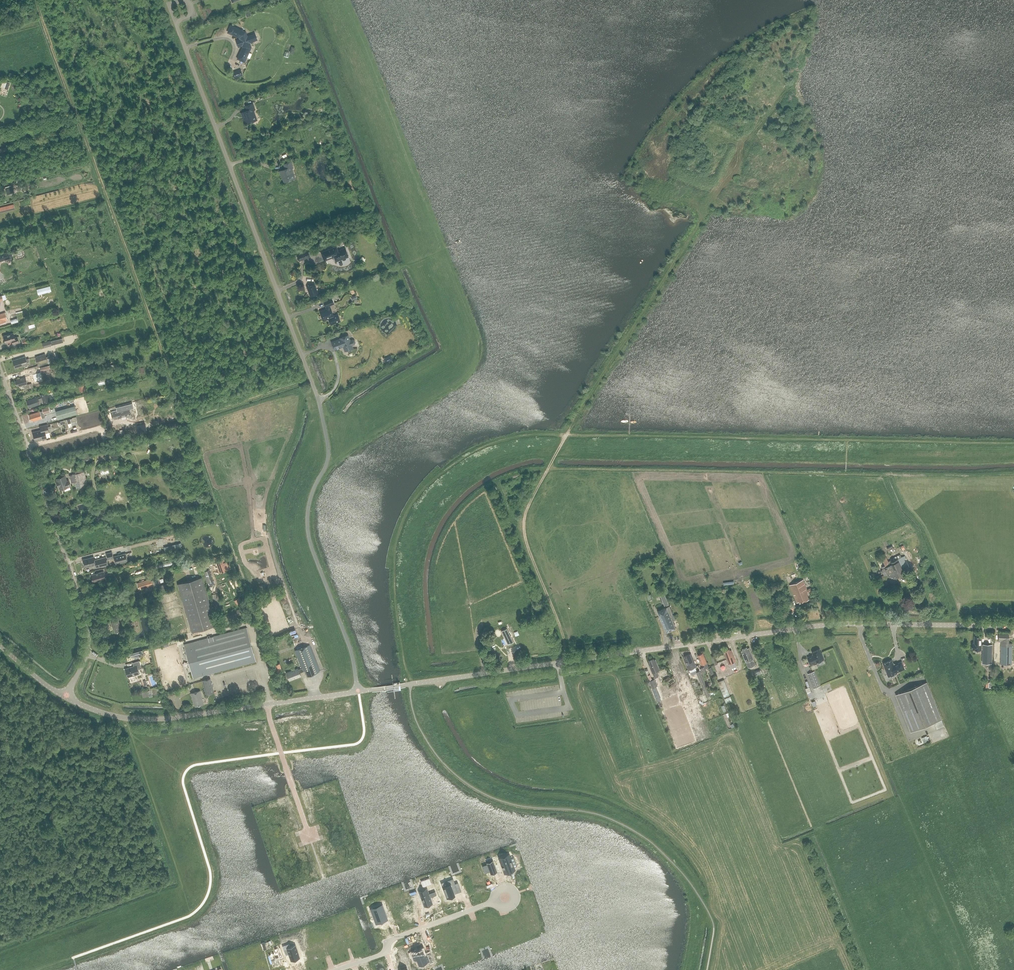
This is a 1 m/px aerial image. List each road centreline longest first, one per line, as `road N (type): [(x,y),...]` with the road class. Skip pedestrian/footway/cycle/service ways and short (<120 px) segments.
road 1 (residential): [(358,692),(310,543),(311,494),(328,456),(318,400),(167,5)]
road 2 (unclassified): [(358,692),(826,625),(1013,627)]
road 3 (track): [(732,164),(526,512),(525,538),(562,633),(565,662)]
road 4 (residential): [(65,697),(87,653),(87,624),(0,372)]
road 5 (unclassified): [(65,697),(149,720),(267,705)]
road 6 (residential): [(495,902),(387,941),(380,955),(337,969)]
road 7 (residential): [(267,705),(309,835)]
road 8 (track): [(56,531),(101,516),(94,466),(119,455)]

